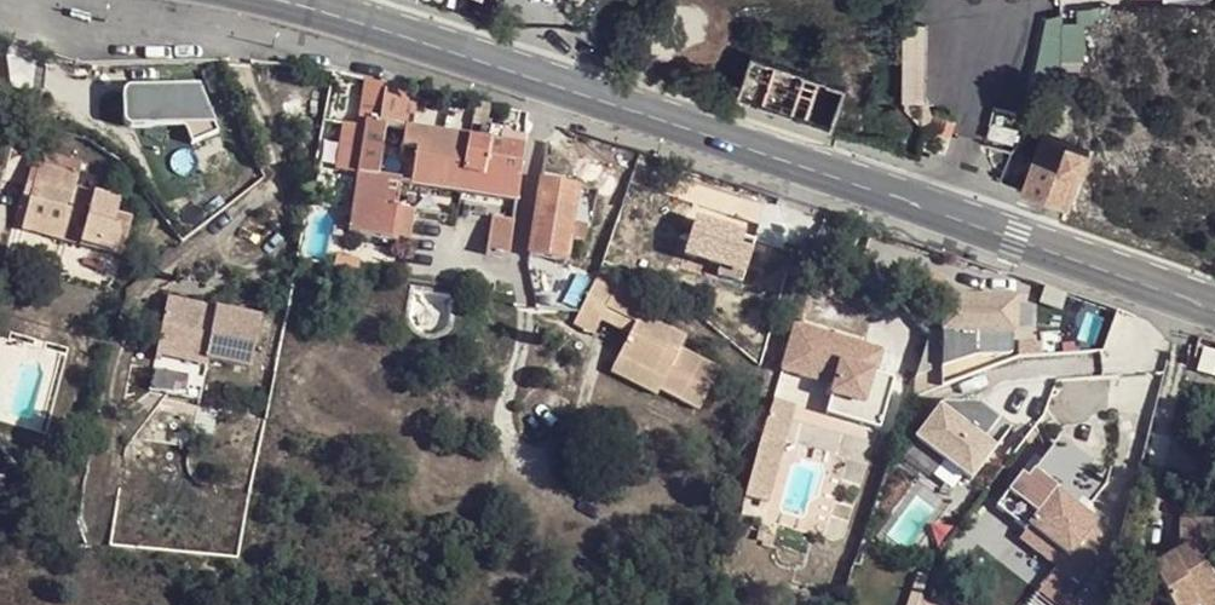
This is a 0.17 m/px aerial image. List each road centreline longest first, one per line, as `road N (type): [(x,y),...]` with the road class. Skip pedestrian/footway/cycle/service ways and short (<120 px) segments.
road 1 (primary): [(1214,308),(814,166),(270,0)]

